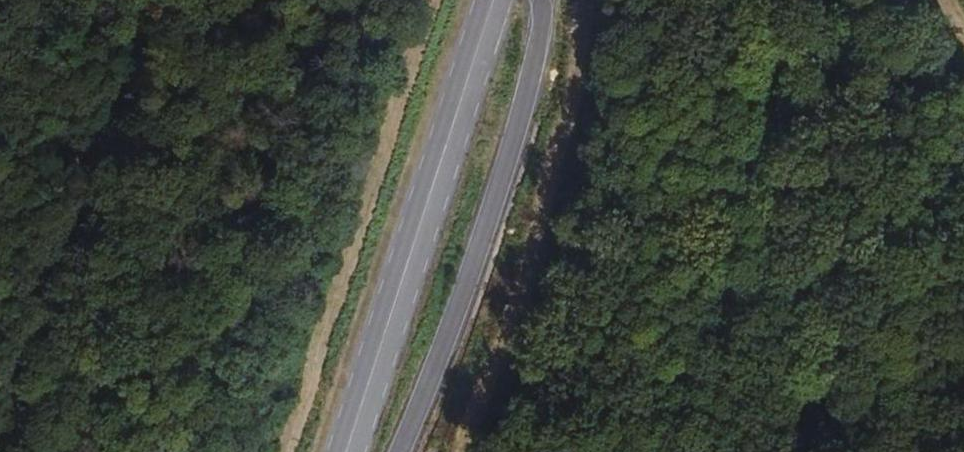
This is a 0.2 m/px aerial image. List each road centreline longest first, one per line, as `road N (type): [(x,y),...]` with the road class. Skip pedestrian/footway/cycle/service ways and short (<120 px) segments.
road 1 (unclassified): [(393,451),(438,355),(528,98),(546,0)]
road 2 (unclassified): [(503,0),(356,451)]

